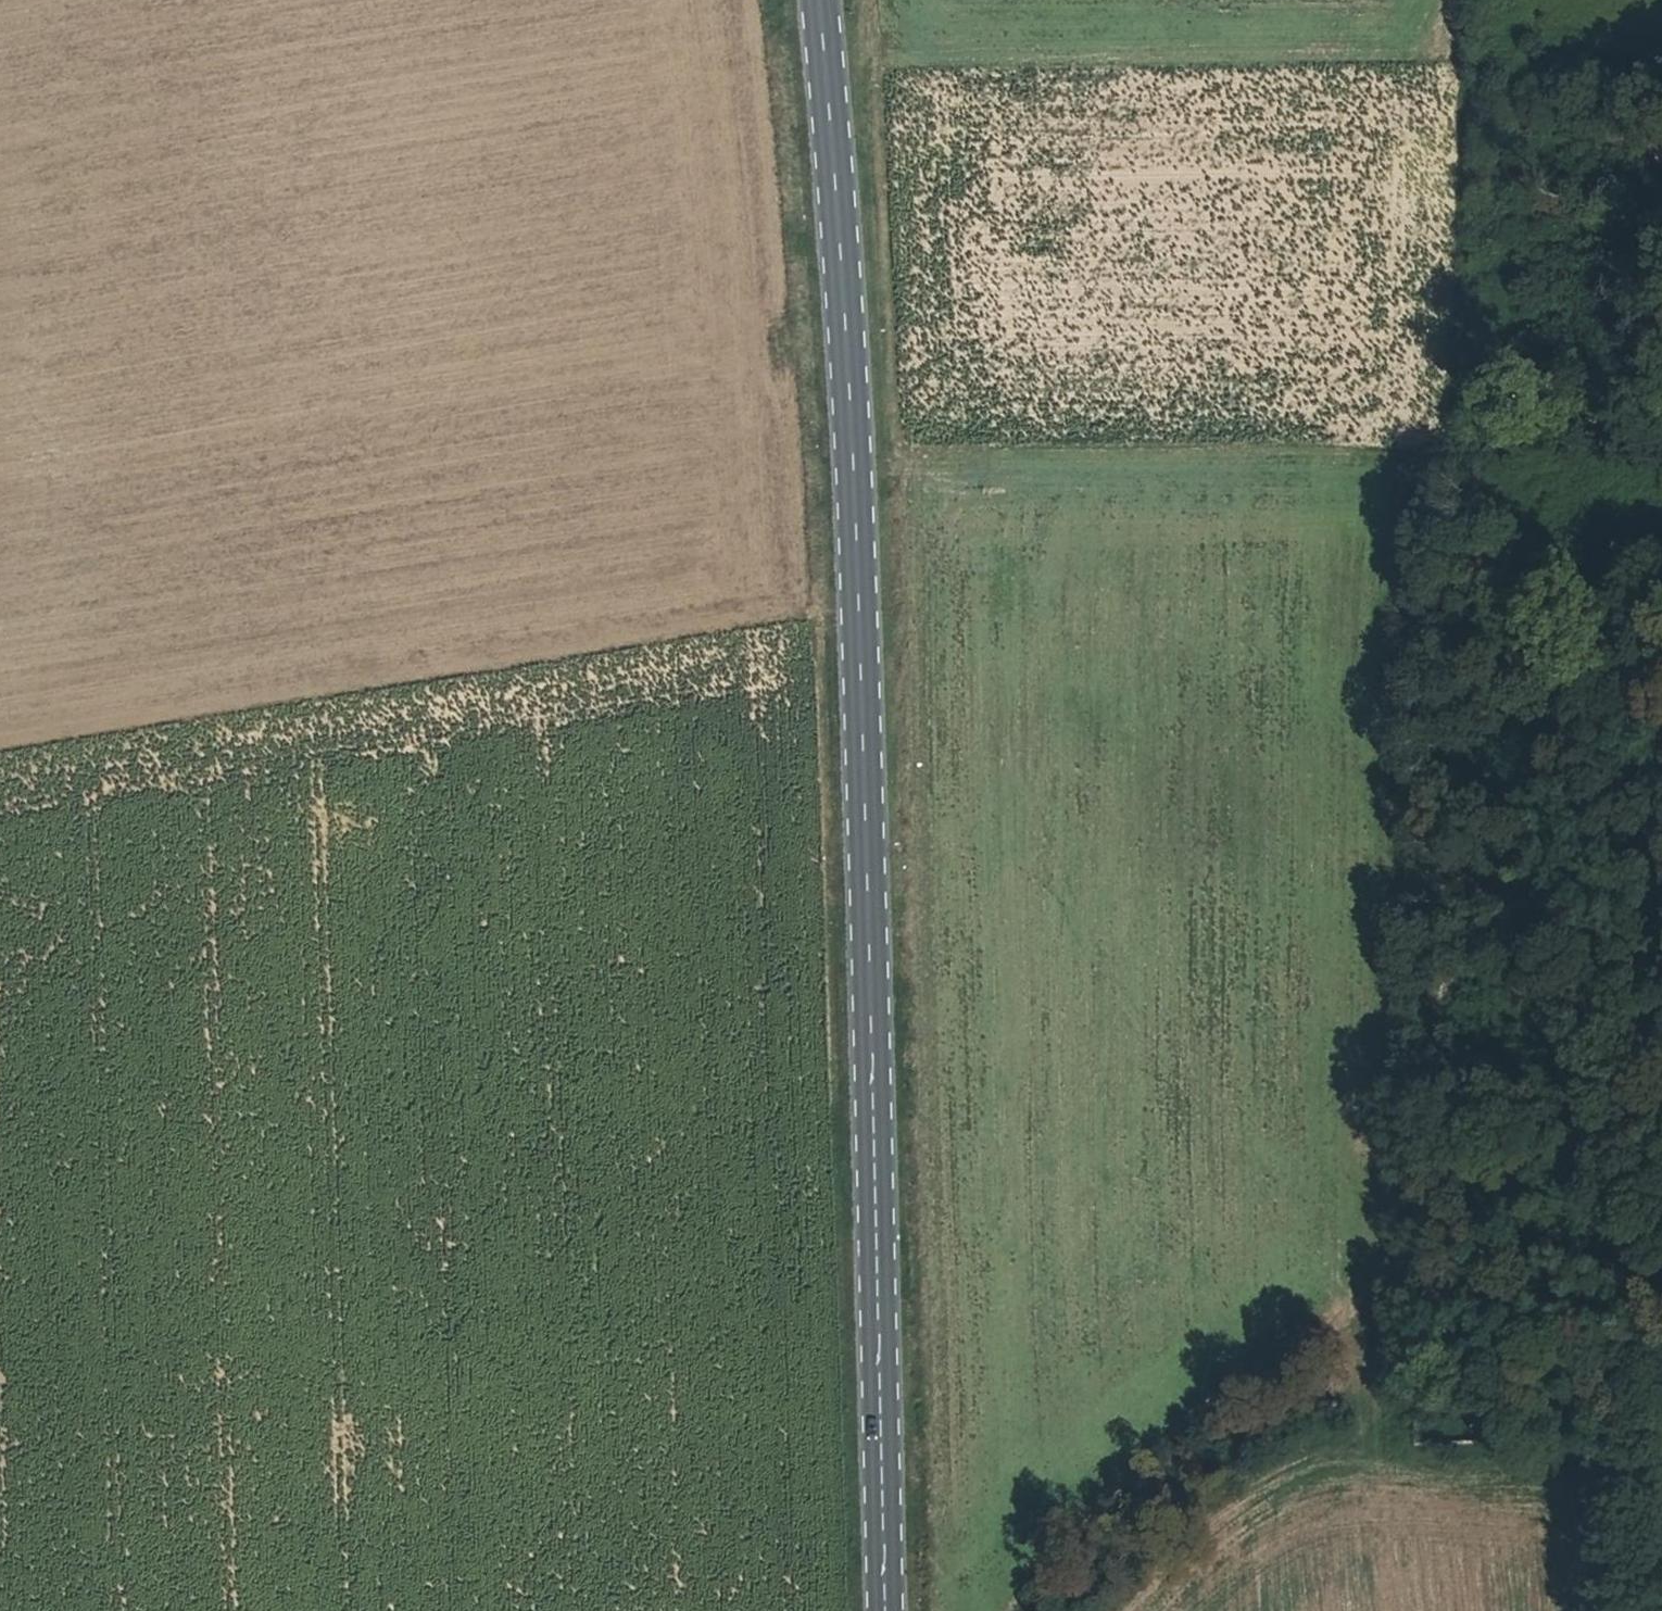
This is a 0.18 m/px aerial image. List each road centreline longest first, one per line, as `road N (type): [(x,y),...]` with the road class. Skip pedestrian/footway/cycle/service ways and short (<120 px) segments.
road 1 (primary): [(889,1610),(865,823),(805,0)]

